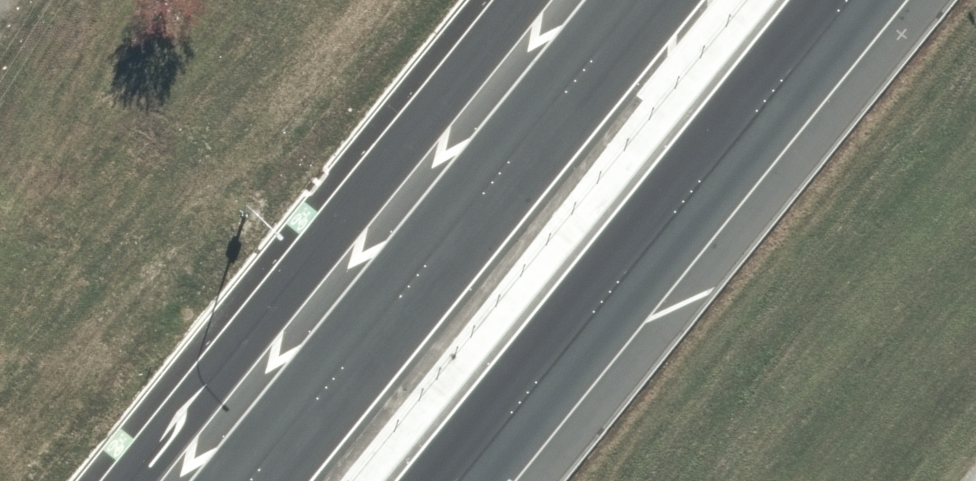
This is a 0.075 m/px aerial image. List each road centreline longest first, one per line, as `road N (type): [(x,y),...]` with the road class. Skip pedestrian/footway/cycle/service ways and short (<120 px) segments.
road 1 (trunk): [(847,0),(454,480)]
road 2 (trunk): [(251,480),(639,0)]
road 3 (trunk): [(131,480),(516,0)]

